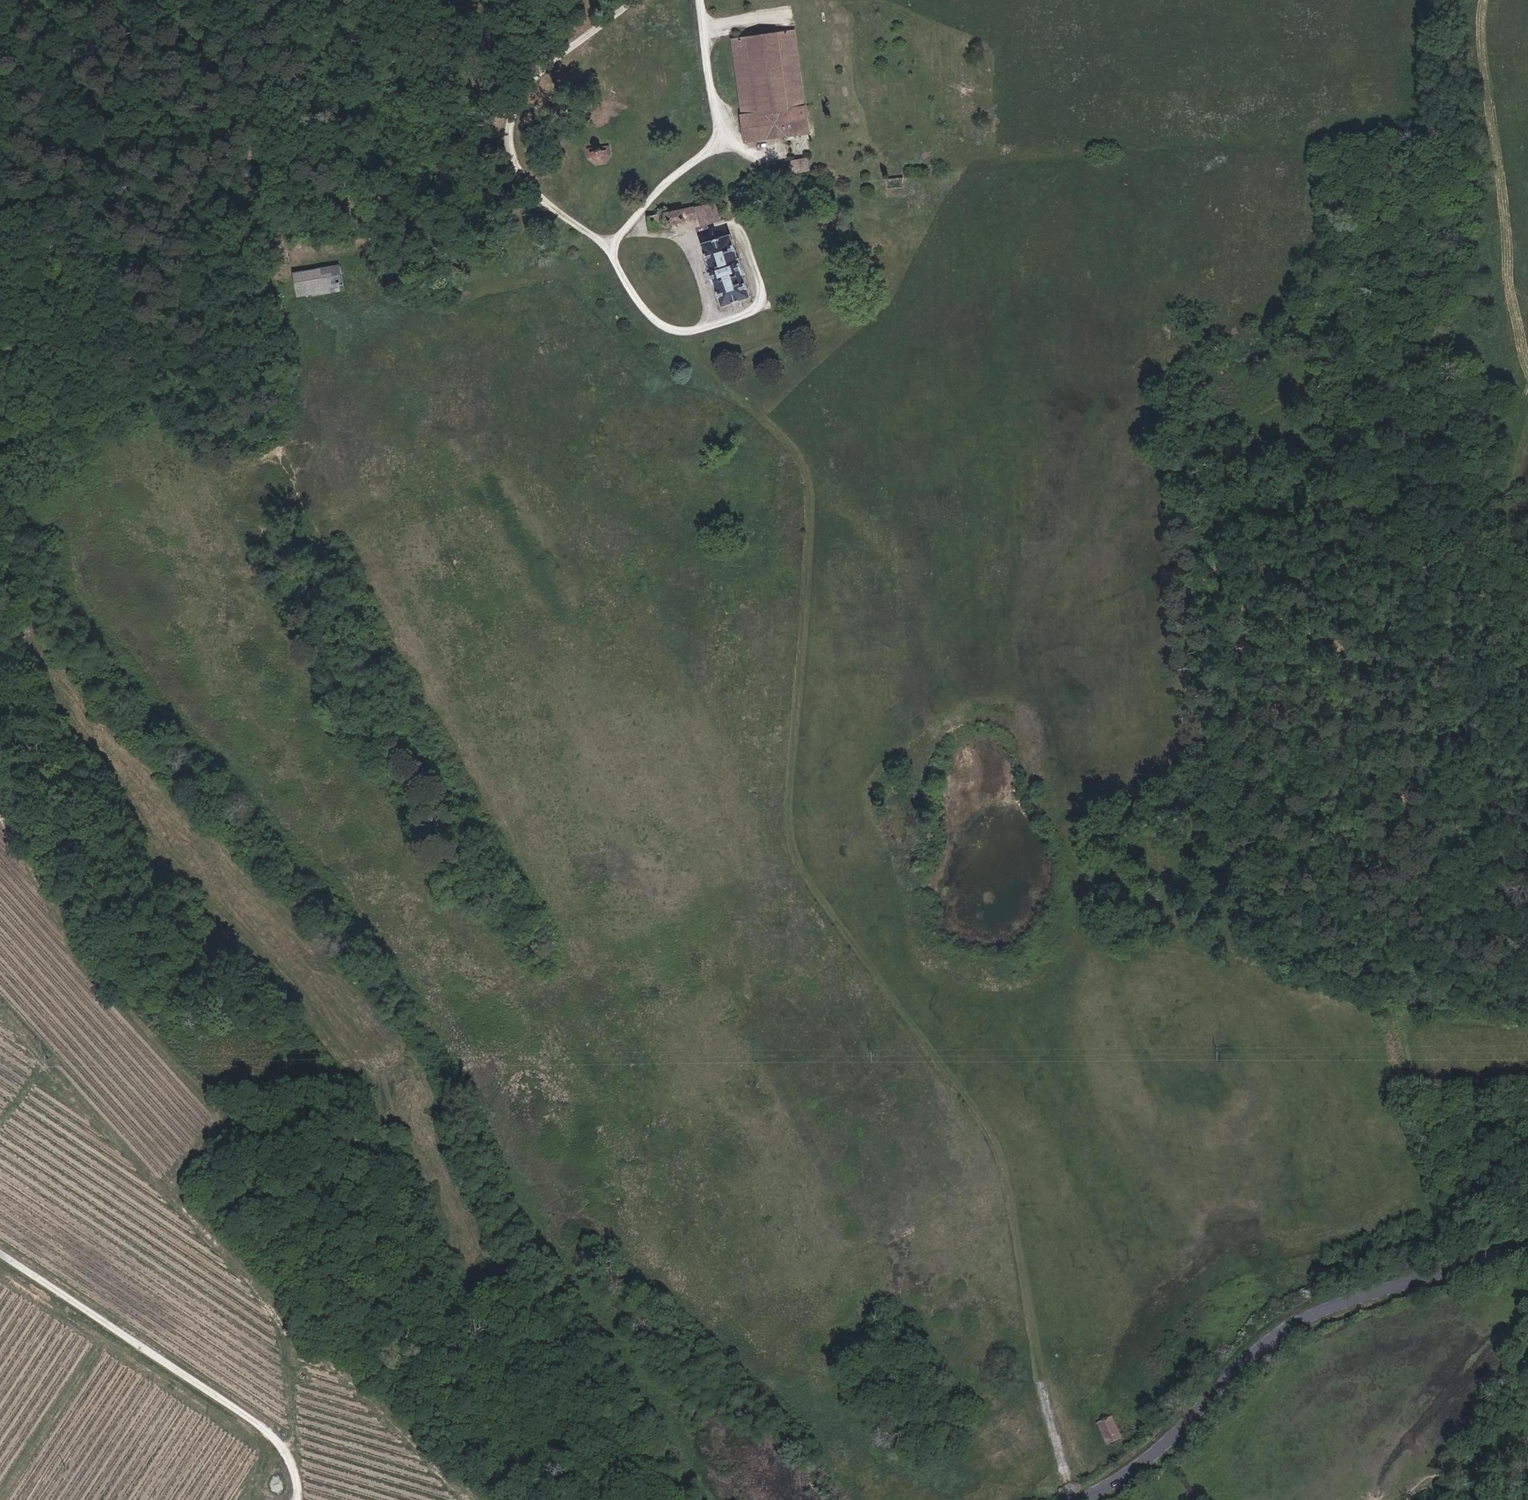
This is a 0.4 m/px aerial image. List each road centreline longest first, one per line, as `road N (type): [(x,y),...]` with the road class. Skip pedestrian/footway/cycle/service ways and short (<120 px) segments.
road 1 (tertiary): [(1080,1499),(1129,1475),(1296,1321),(1527,1247)]
road 2 (residential): [(0,1256),(272,1435),(299,1491)]

